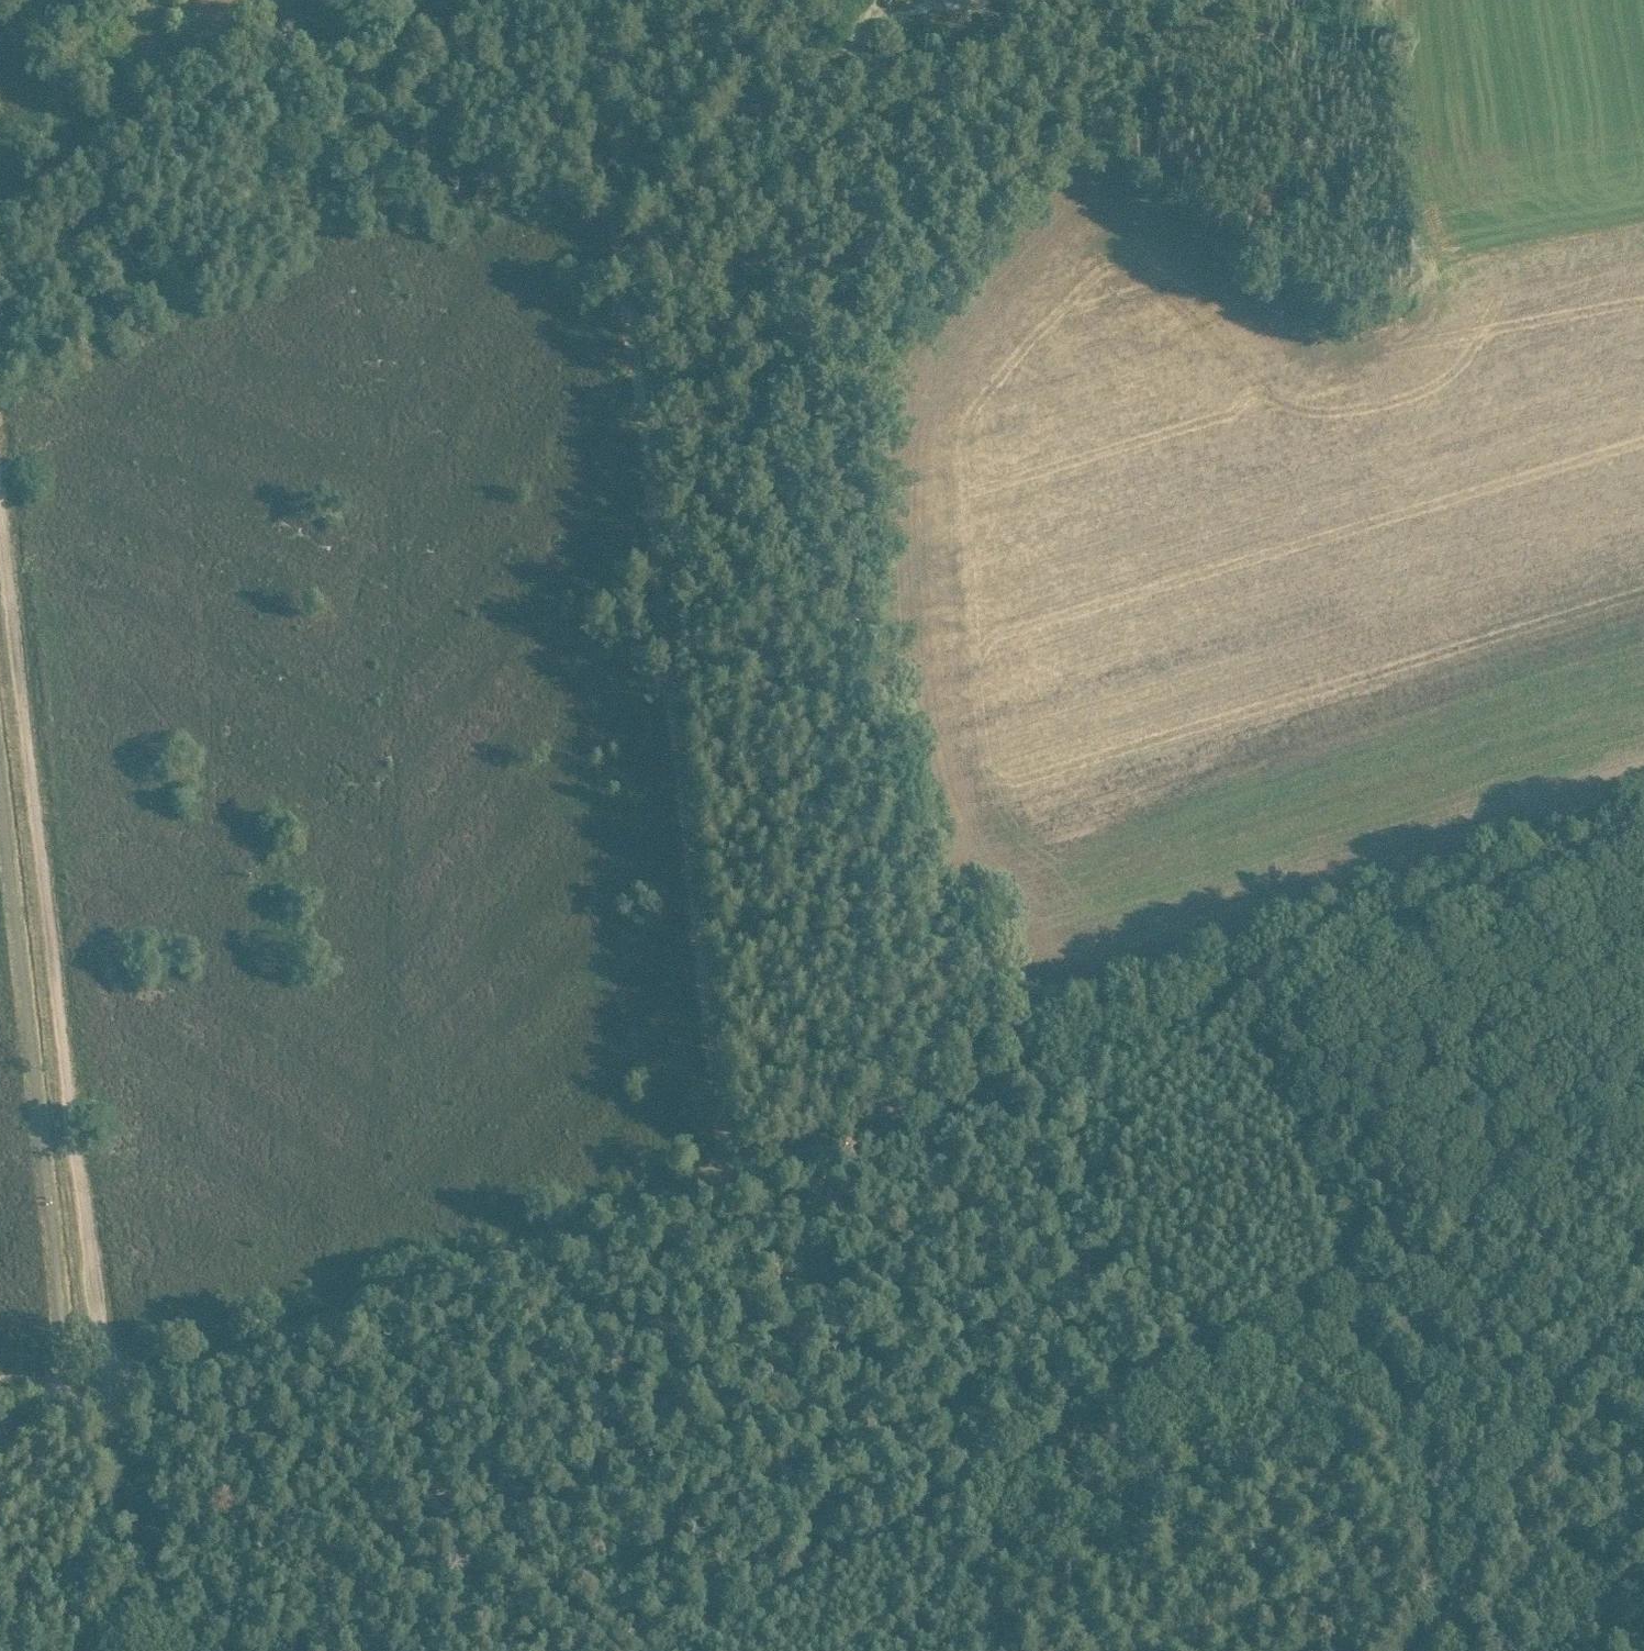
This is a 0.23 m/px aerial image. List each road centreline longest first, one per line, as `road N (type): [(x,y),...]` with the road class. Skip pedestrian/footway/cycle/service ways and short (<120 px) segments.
road 1 (track): [(590,0),(719,1188)]
road 2 (track): [(161,1639),(111,1408),(57,1063),(0,539)]
road 3 (track): [(1454,1615),(1242,1000)]
road 4 (track): [(1429,1650),(1643,1233)]
road 5 (track): [(326,0),(0,222)]

